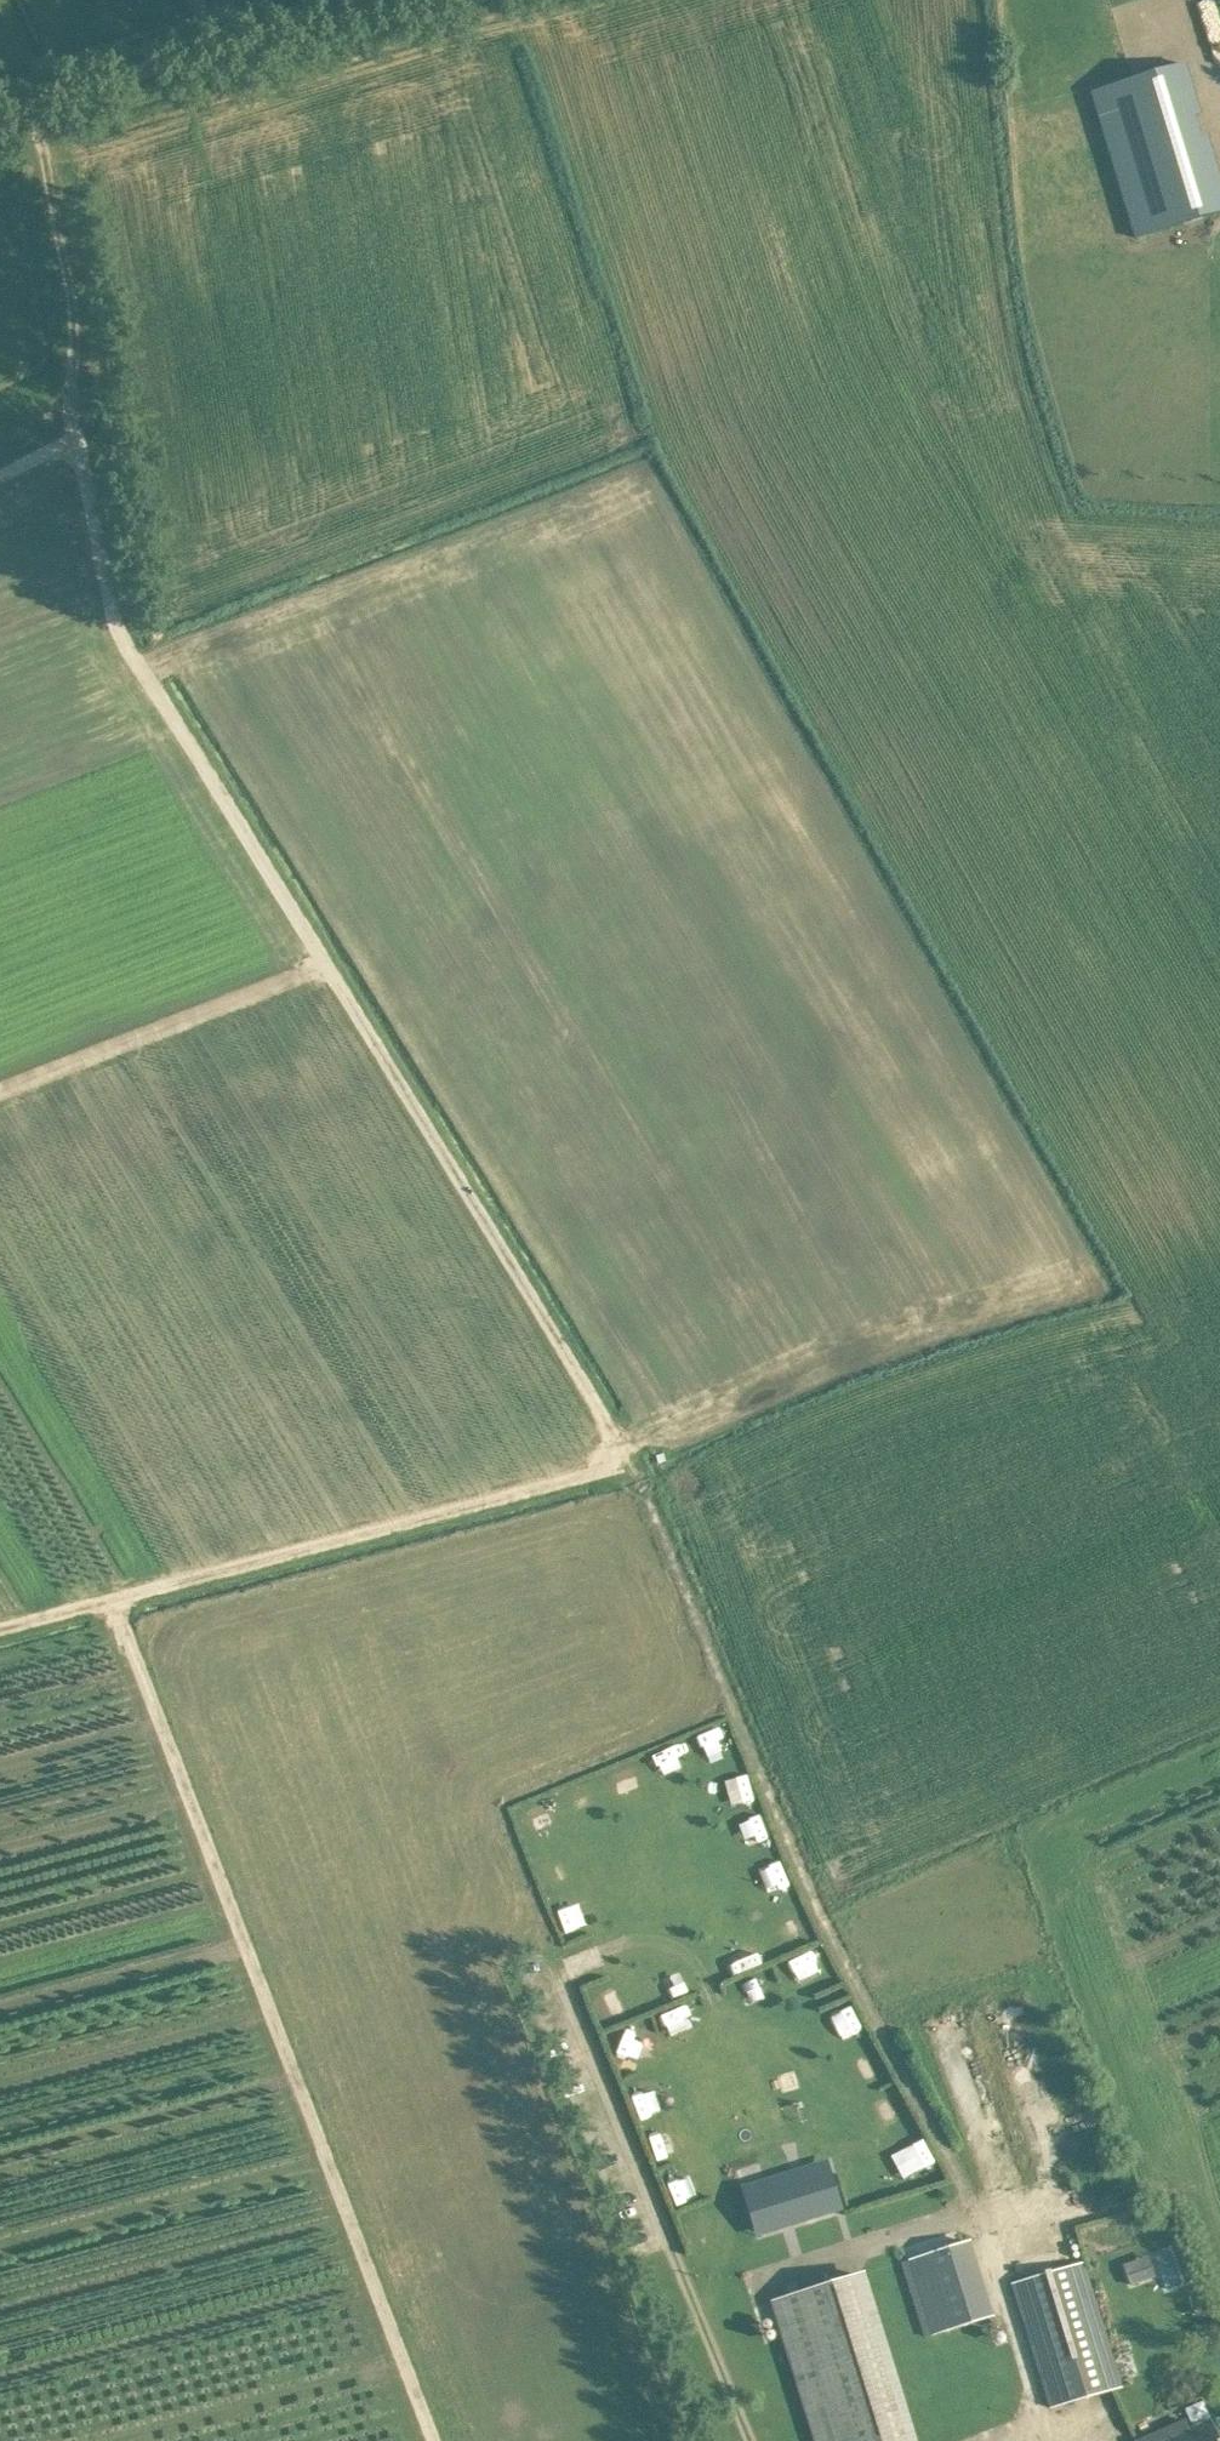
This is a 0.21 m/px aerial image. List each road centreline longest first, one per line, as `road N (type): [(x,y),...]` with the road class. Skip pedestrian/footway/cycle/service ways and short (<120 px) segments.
road 1 (unclassified): [(402,0),(0,123)]
road 2 (track): [(0,427),(87,381),(42,112)]

